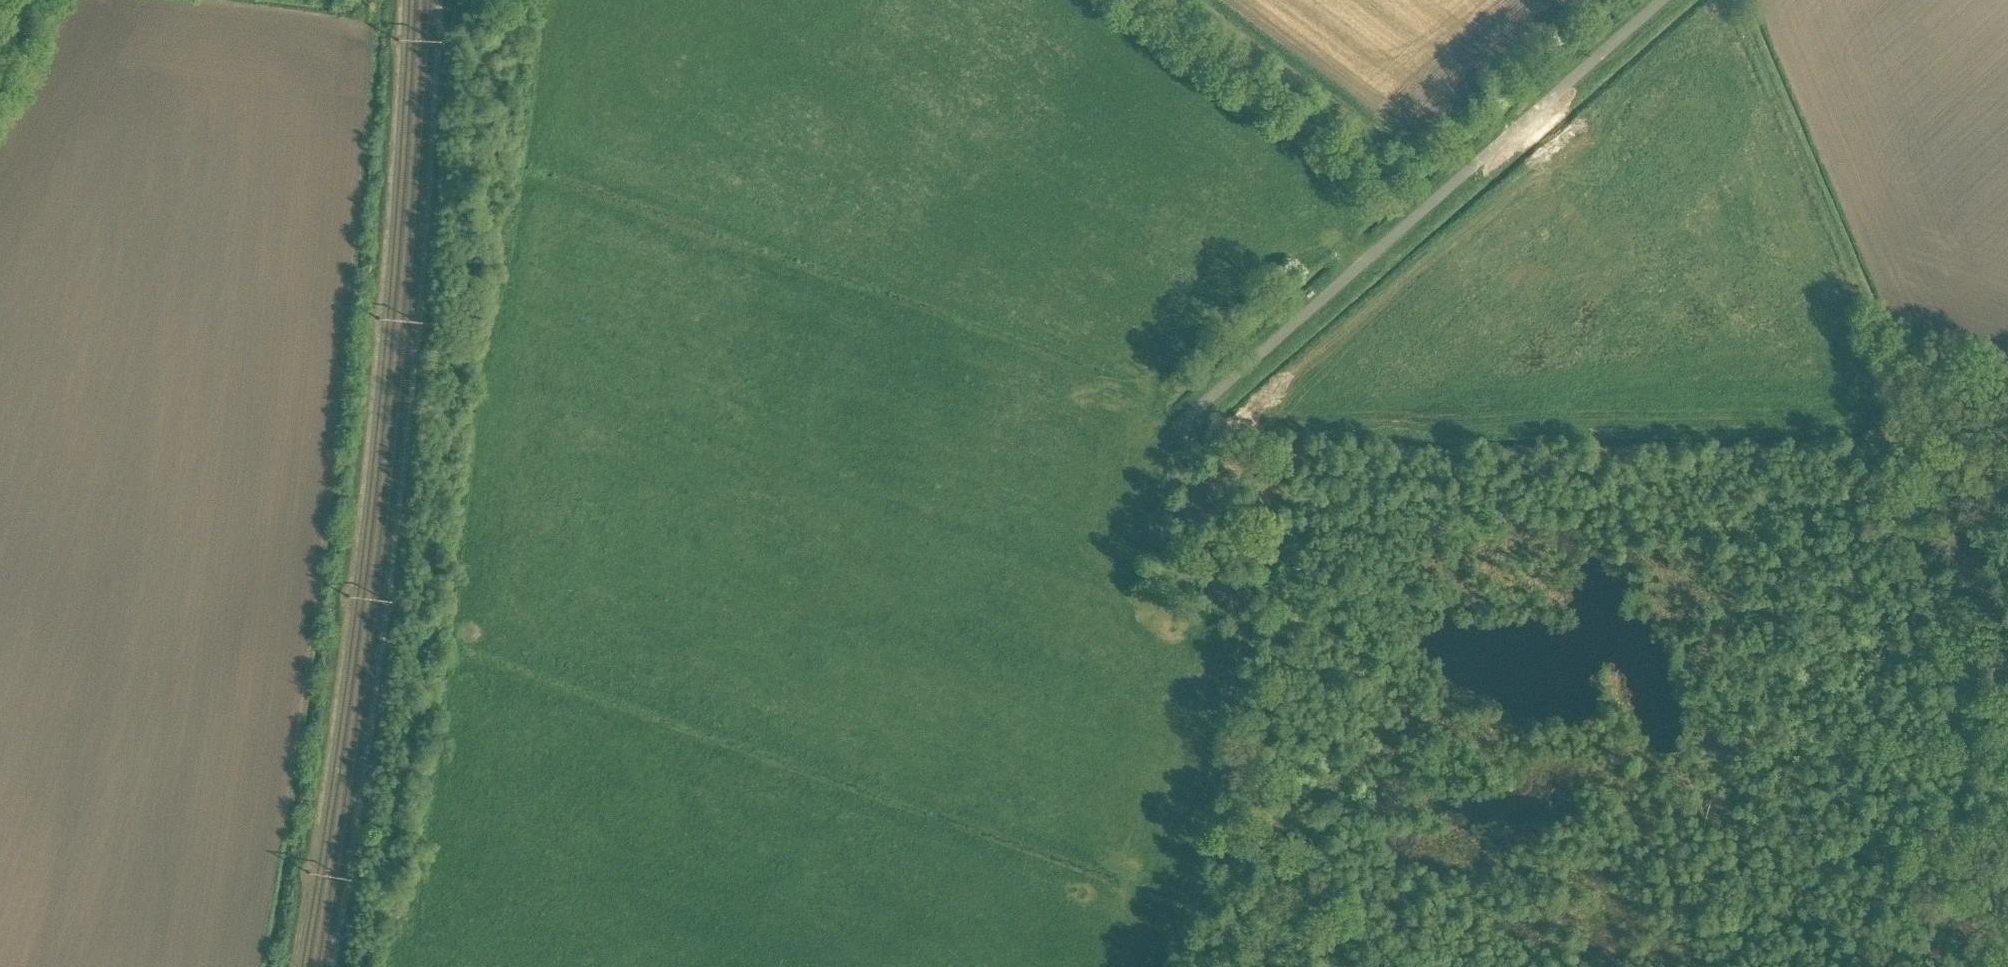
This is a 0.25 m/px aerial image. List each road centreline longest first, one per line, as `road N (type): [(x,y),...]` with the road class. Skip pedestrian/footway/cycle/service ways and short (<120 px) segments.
road 1 (unclassified): [(1190,415),(1664,0)]

